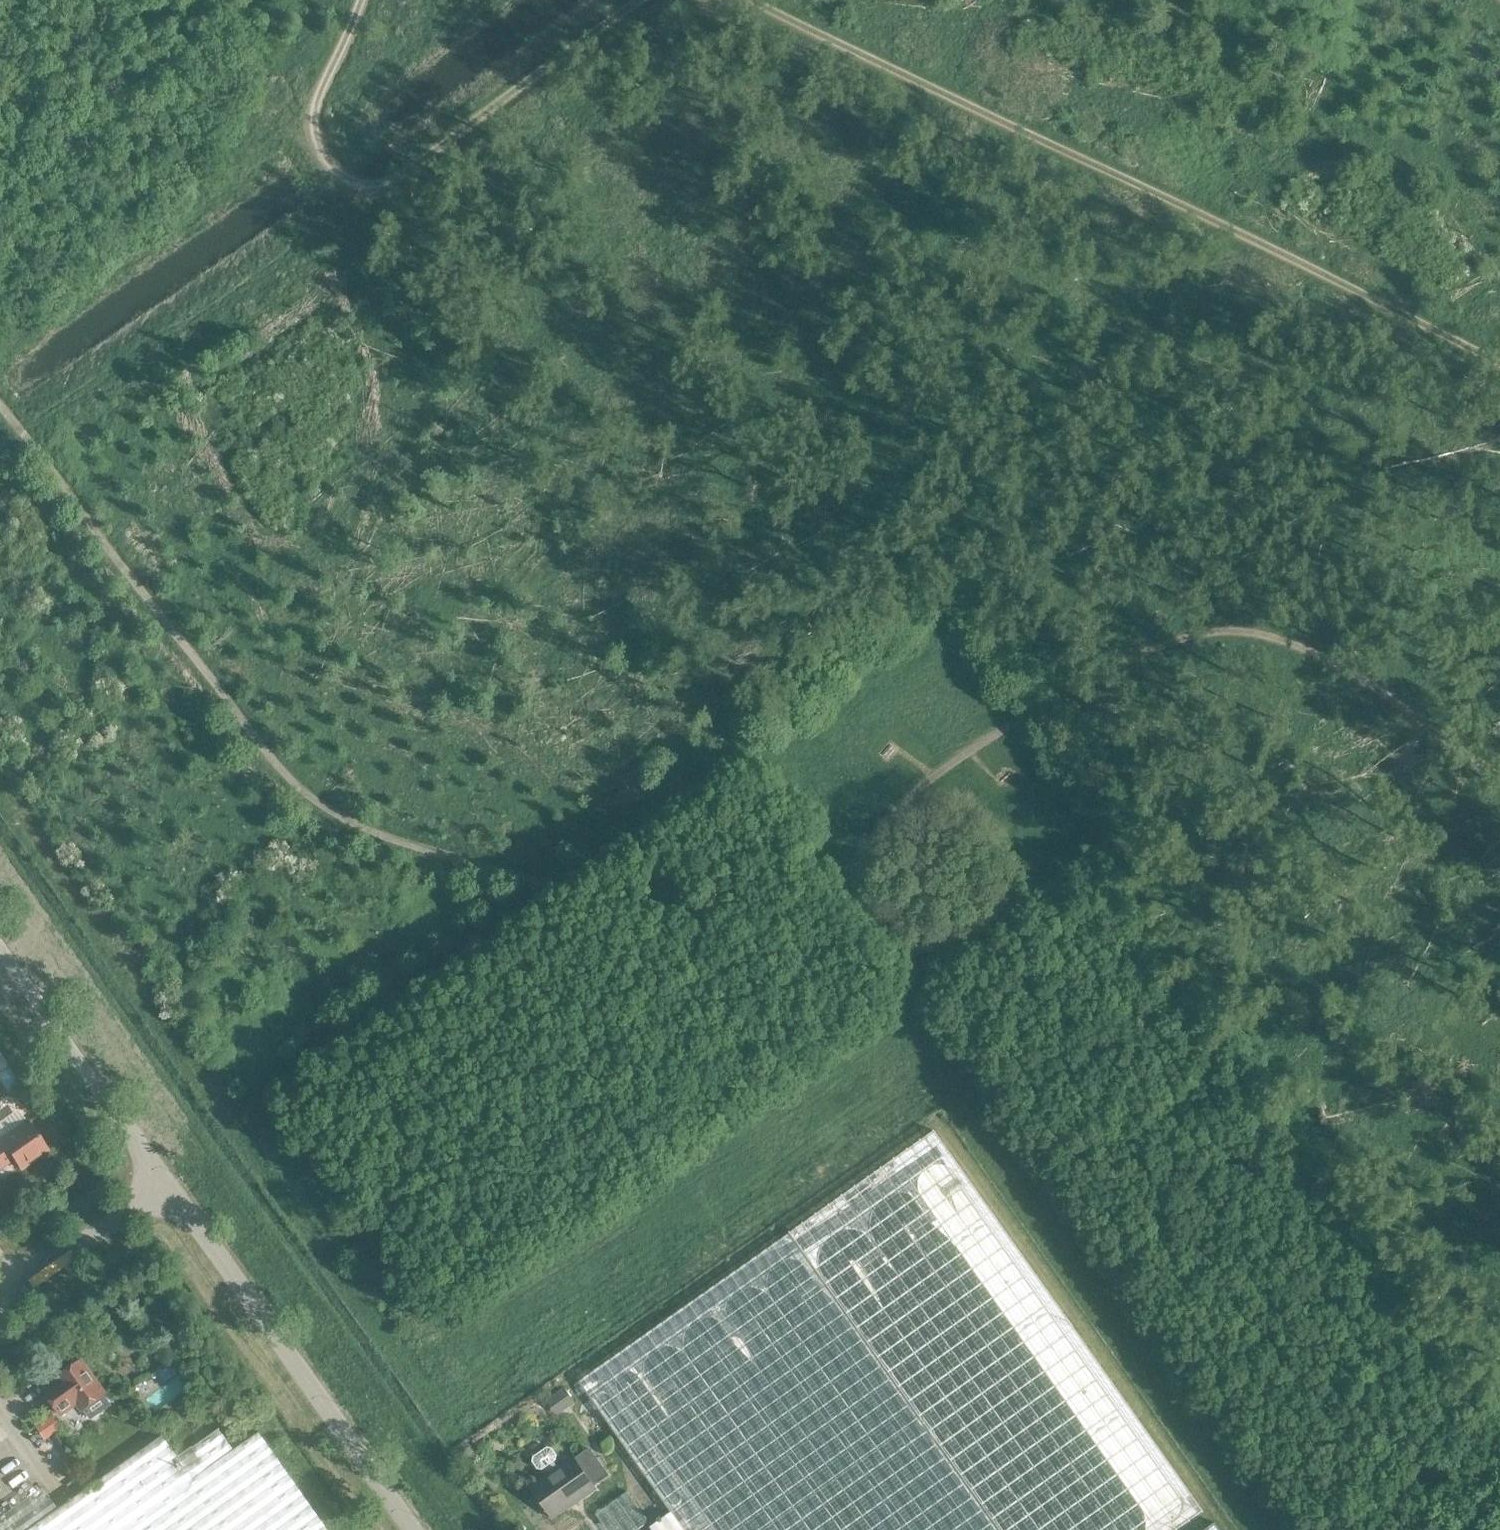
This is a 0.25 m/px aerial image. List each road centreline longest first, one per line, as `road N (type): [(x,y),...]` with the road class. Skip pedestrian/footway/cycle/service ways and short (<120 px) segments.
road 1 (unclassified): [(420,1529),(168,1179)]
road 2 (unclassified): [(168,1179),(0,943)]
road 3 (unclassified): [(0,1304),(168,1179)]

